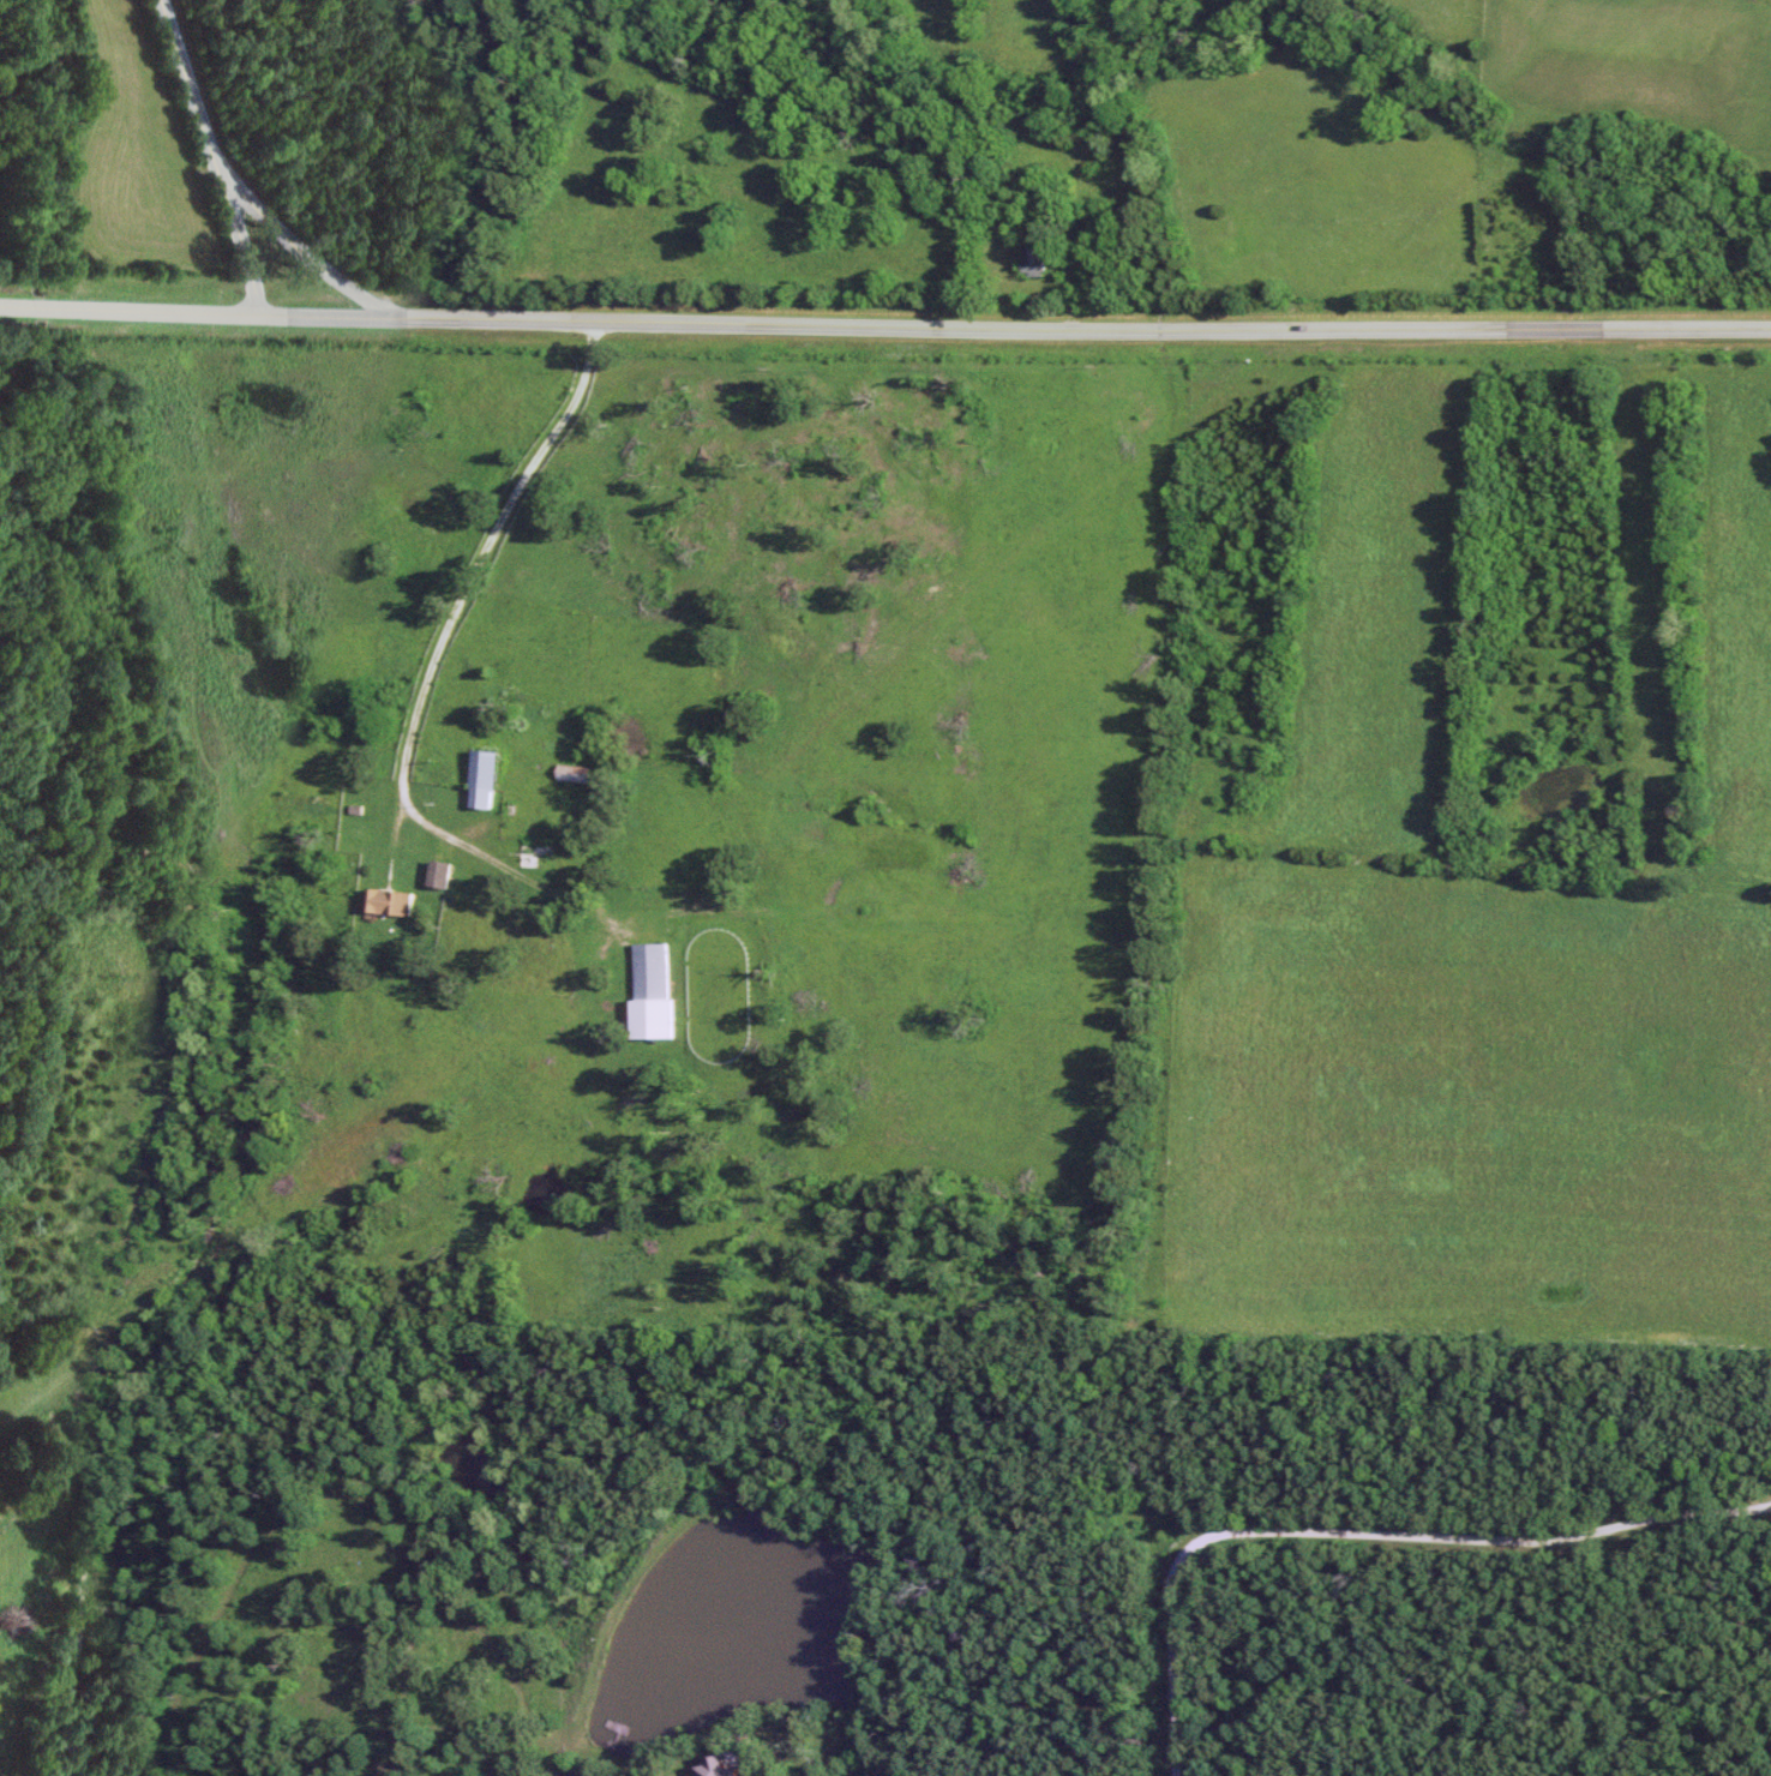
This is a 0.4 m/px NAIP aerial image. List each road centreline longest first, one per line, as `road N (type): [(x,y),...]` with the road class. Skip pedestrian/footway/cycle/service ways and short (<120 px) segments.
road 1 (tertiary): [(0,307),(990,330),(1770,333)]
road 2 (residential): [(259,314),(162,0)]

